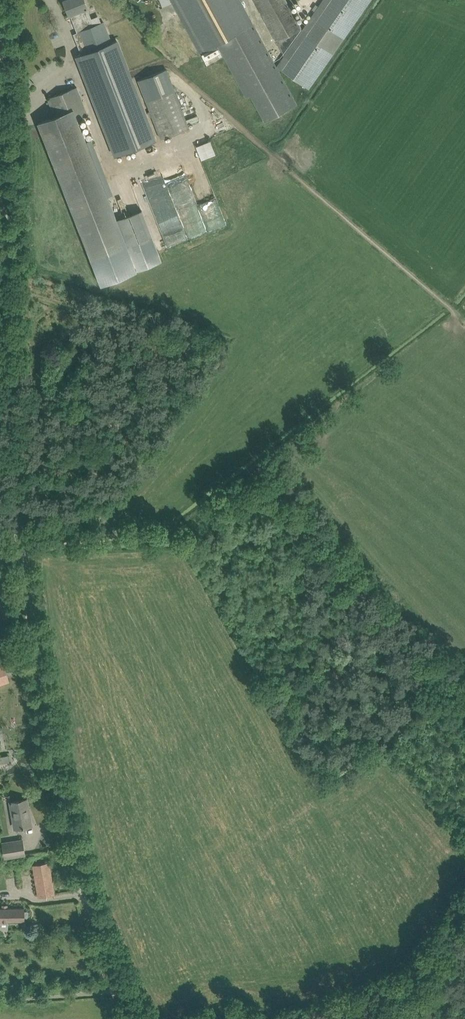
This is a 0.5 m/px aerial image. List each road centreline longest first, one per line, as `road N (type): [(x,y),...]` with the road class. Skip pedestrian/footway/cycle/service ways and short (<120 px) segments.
road 1 (unclassified): [(131,1018),(87,883),(23,576),(7,389),(4,0)]
road 2 (track): [(334,1018),(420,986),(464,916)]

